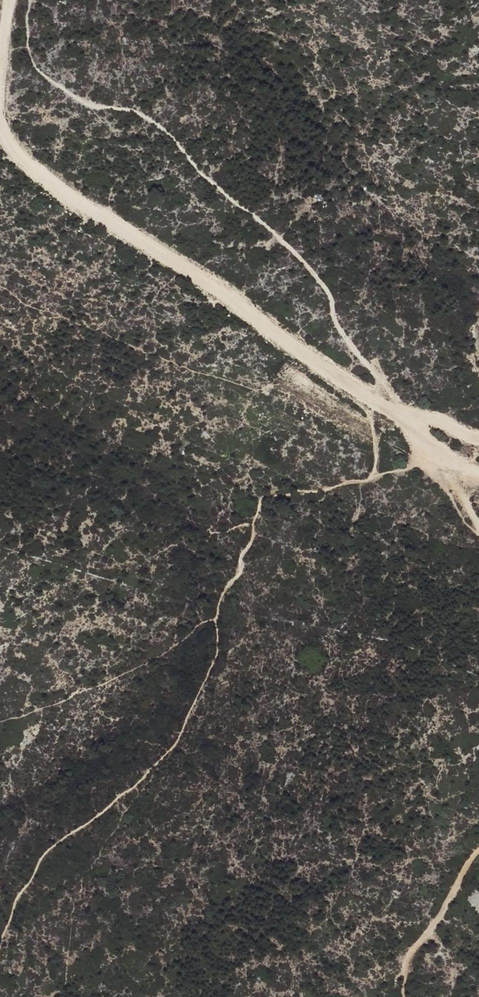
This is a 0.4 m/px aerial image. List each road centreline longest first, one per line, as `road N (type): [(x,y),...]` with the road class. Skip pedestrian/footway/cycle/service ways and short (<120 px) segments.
road 1 (track): [(398,412),(8,151),(0,119)]

